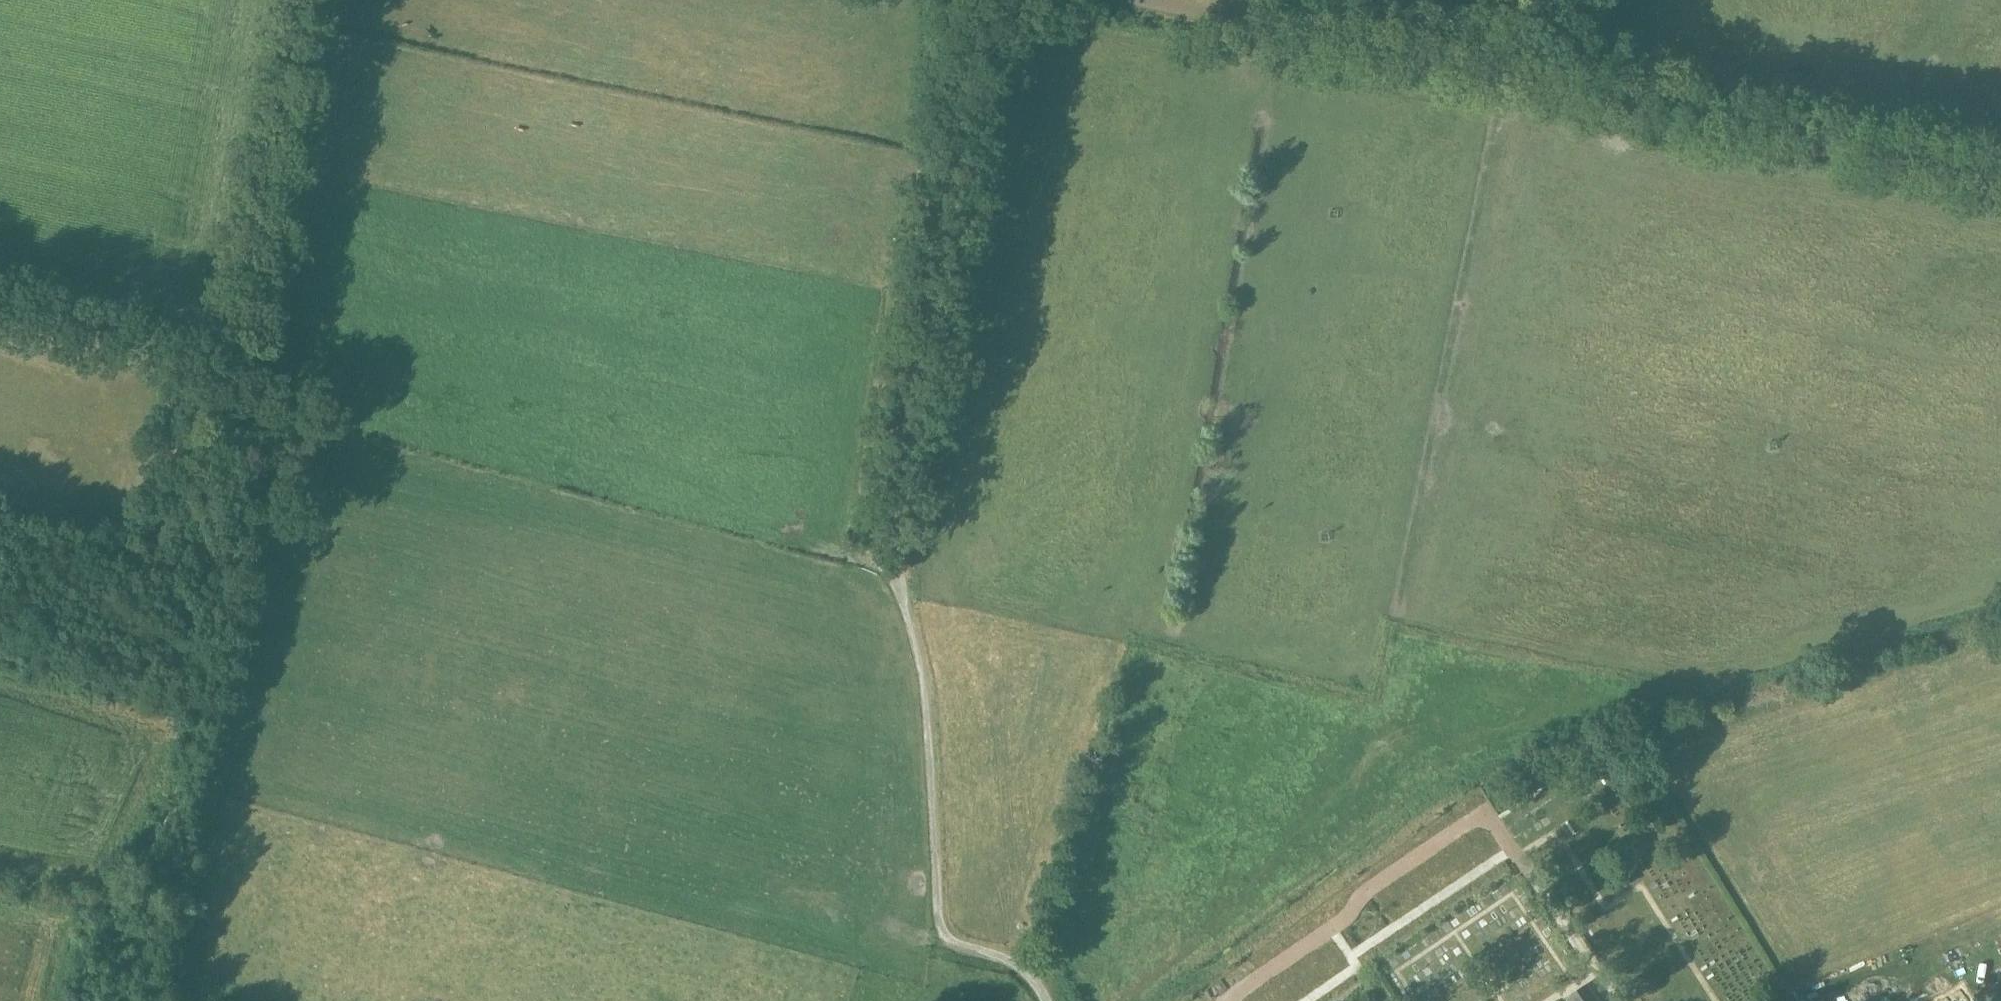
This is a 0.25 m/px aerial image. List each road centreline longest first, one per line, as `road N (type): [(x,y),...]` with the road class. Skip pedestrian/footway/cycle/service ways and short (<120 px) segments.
road 1 (unclassified): [(2000,177),(1152,0)]
road 2 (track): [(894,569),(891,545),(980,0)]

